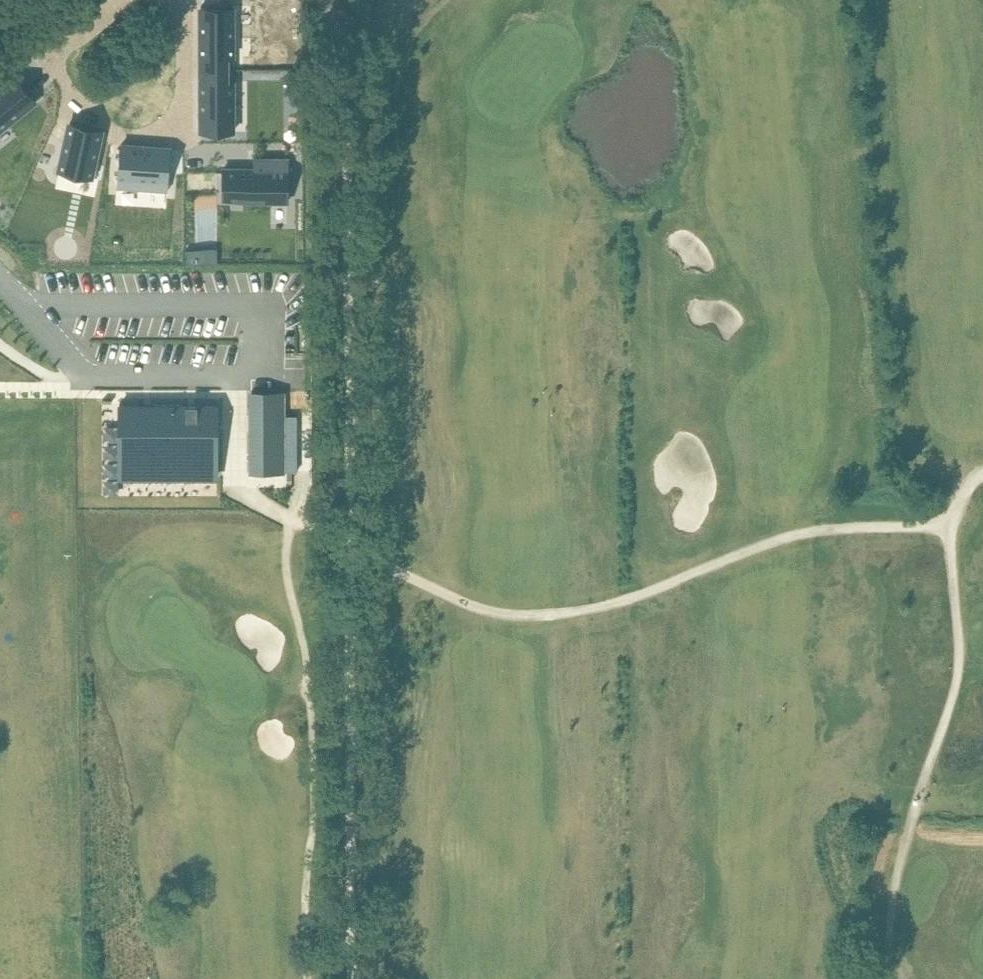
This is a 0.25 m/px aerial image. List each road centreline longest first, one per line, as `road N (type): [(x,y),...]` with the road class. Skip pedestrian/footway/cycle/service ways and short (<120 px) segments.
road 1 (track): [(352,978),(349,39),(324,0)]
road 2 (residential): [(169,0),(185,12),(187,133),(156,132)]
road 3 (residential): [(91,109),(48,64),(121,0)]

